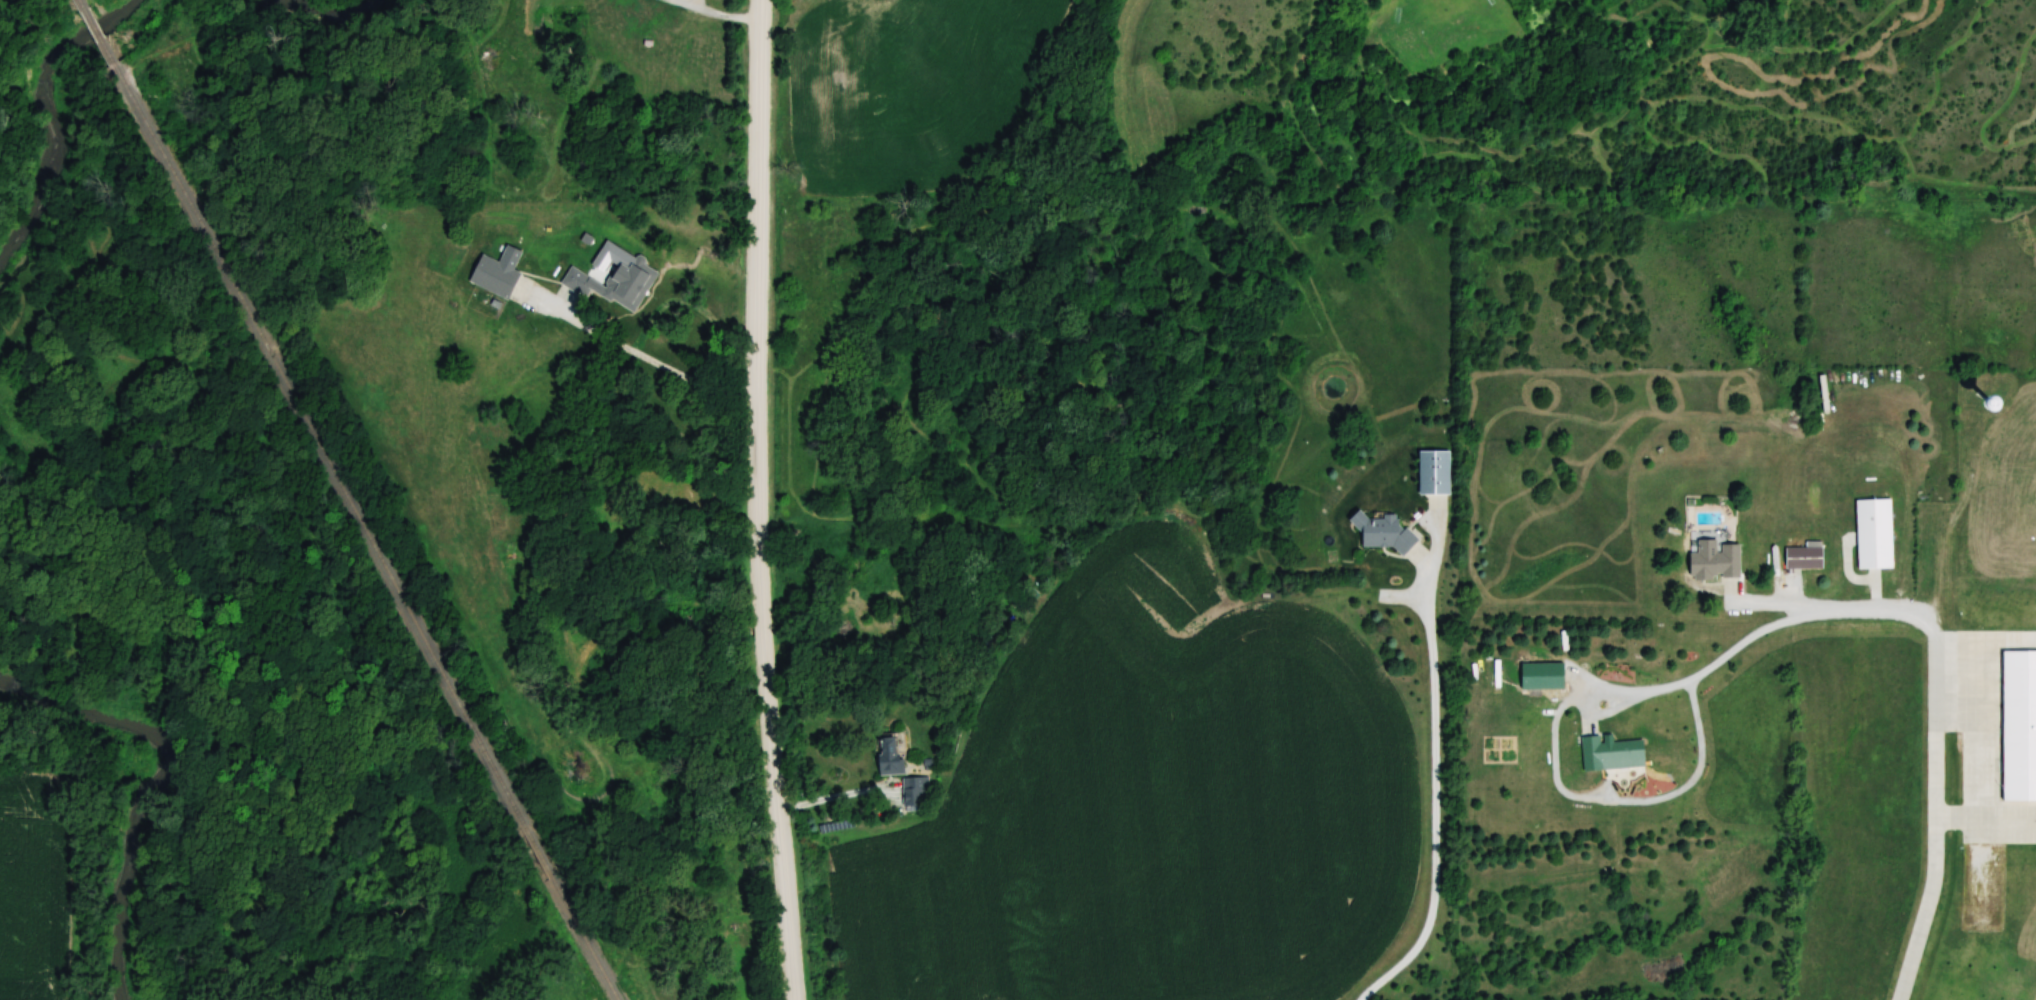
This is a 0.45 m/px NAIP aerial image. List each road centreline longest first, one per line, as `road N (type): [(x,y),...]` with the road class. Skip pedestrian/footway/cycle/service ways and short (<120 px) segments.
road 1 (residential): [(795,999),(760,585),(757,393)]
road 2 (residential): [(757,393),(762,0)]
road 3 (residential): [(1898,999),(1935,869),(1933,632)]

